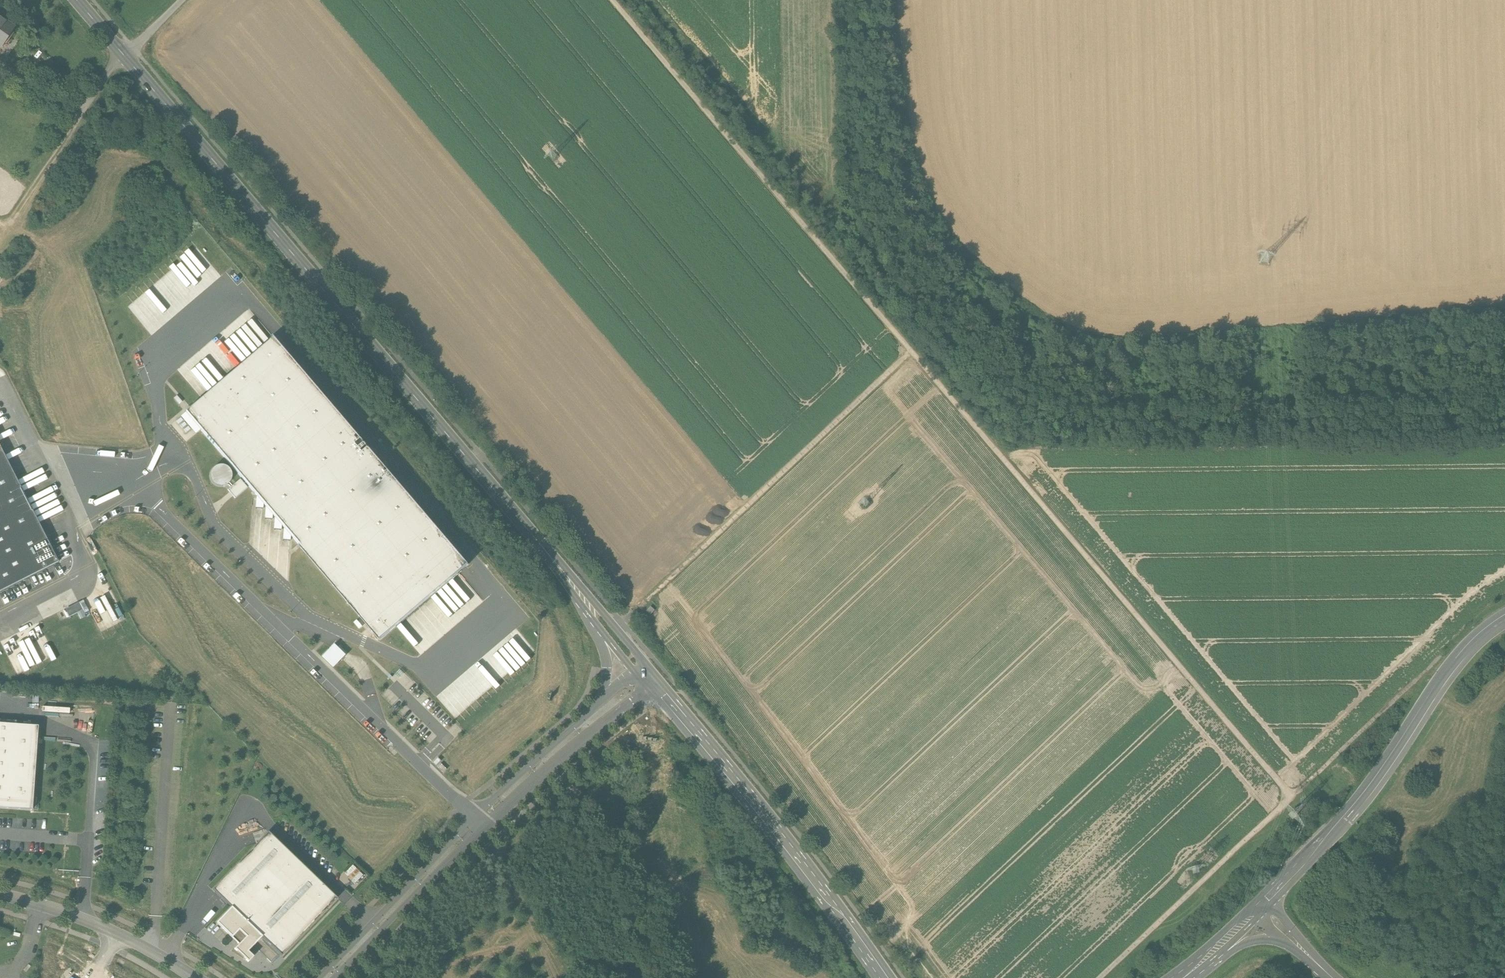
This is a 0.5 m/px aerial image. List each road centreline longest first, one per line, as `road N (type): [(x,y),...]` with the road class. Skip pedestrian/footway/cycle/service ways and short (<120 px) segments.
road 1 (track): [(615,0),(1292,799),(1101,977)]
road 2 (secondary): [(77,0),(597,616)]
road 3 (track): [(611,632),(913,351)]
road 4 (secondary): [(647,674),(882,977)]
road 5 (track): [(0,237),(109,72),(134,48)]
road 6 (unclassified): [(483,829),(631,701),(647,674)]
road 7 (unclassified): [(471,817),(321,977)]
road 8 (unclassified): [(0,896),(81,919),(191,977)]
road 9 (unclassified): [(341,977),(483,829)]
road 10 (track): [(1292,799),(1429,667)]
road 11 (unclassified): [(604,696),(471,817)]
road 12 (track): [(503,835),(511,890),(576,977)]

